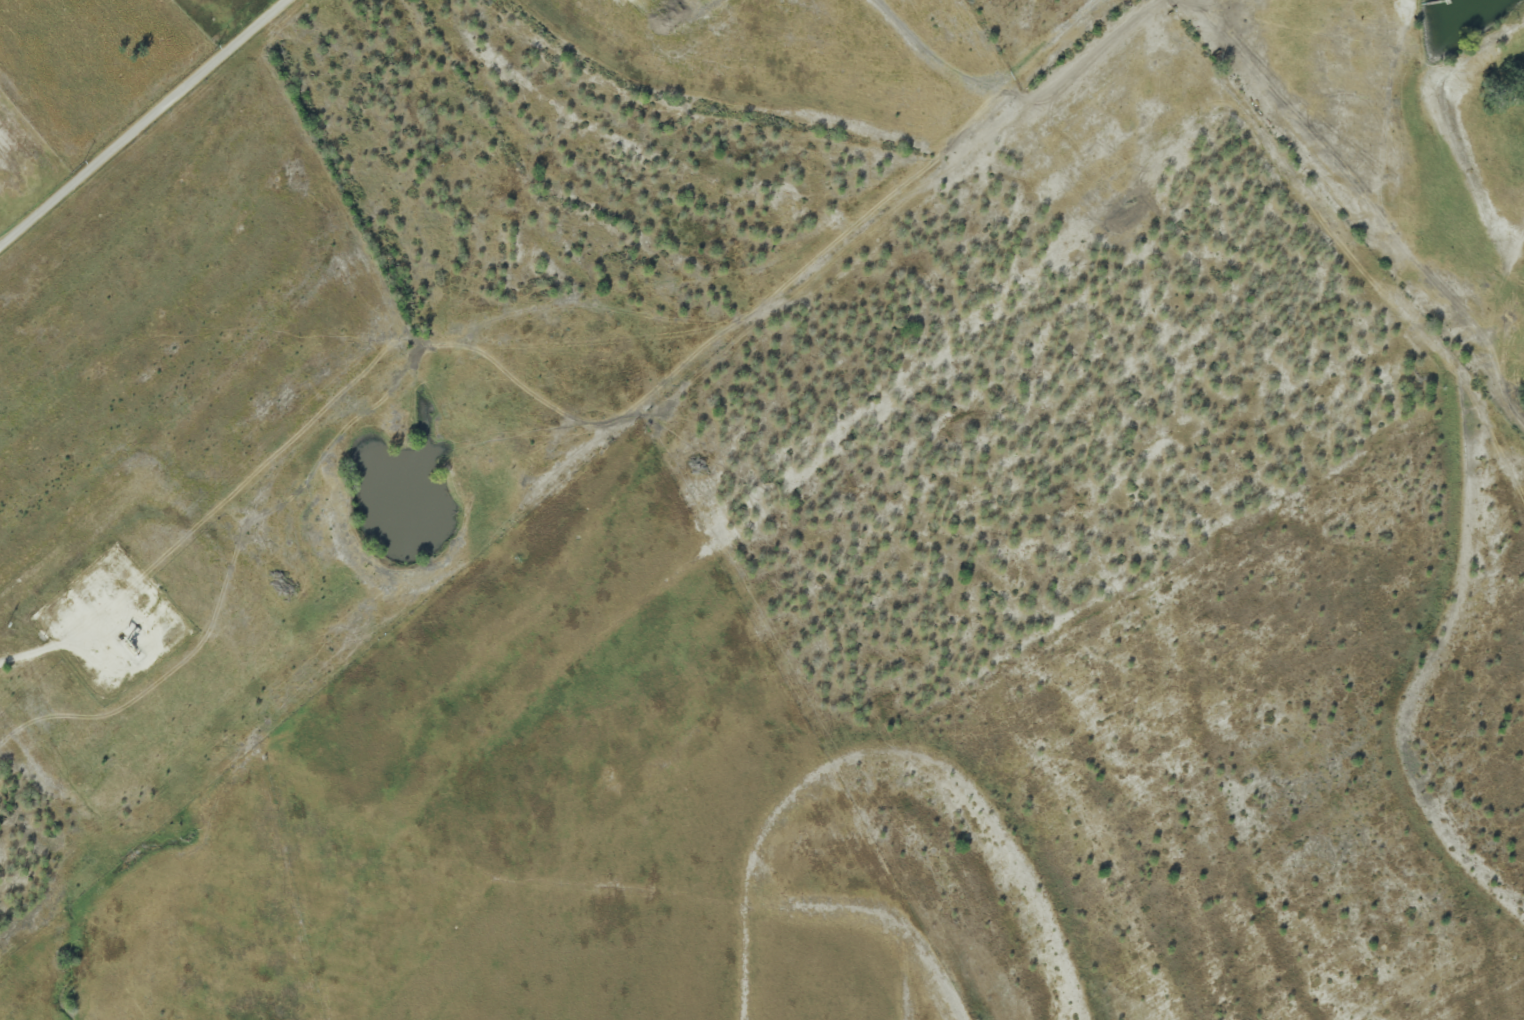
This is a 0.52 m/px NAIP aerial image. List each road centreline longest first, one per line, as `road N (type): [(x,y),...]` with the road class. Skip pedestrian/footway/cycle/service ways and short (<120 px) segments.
road 1 (residential): [(0,244),(286,0)]

